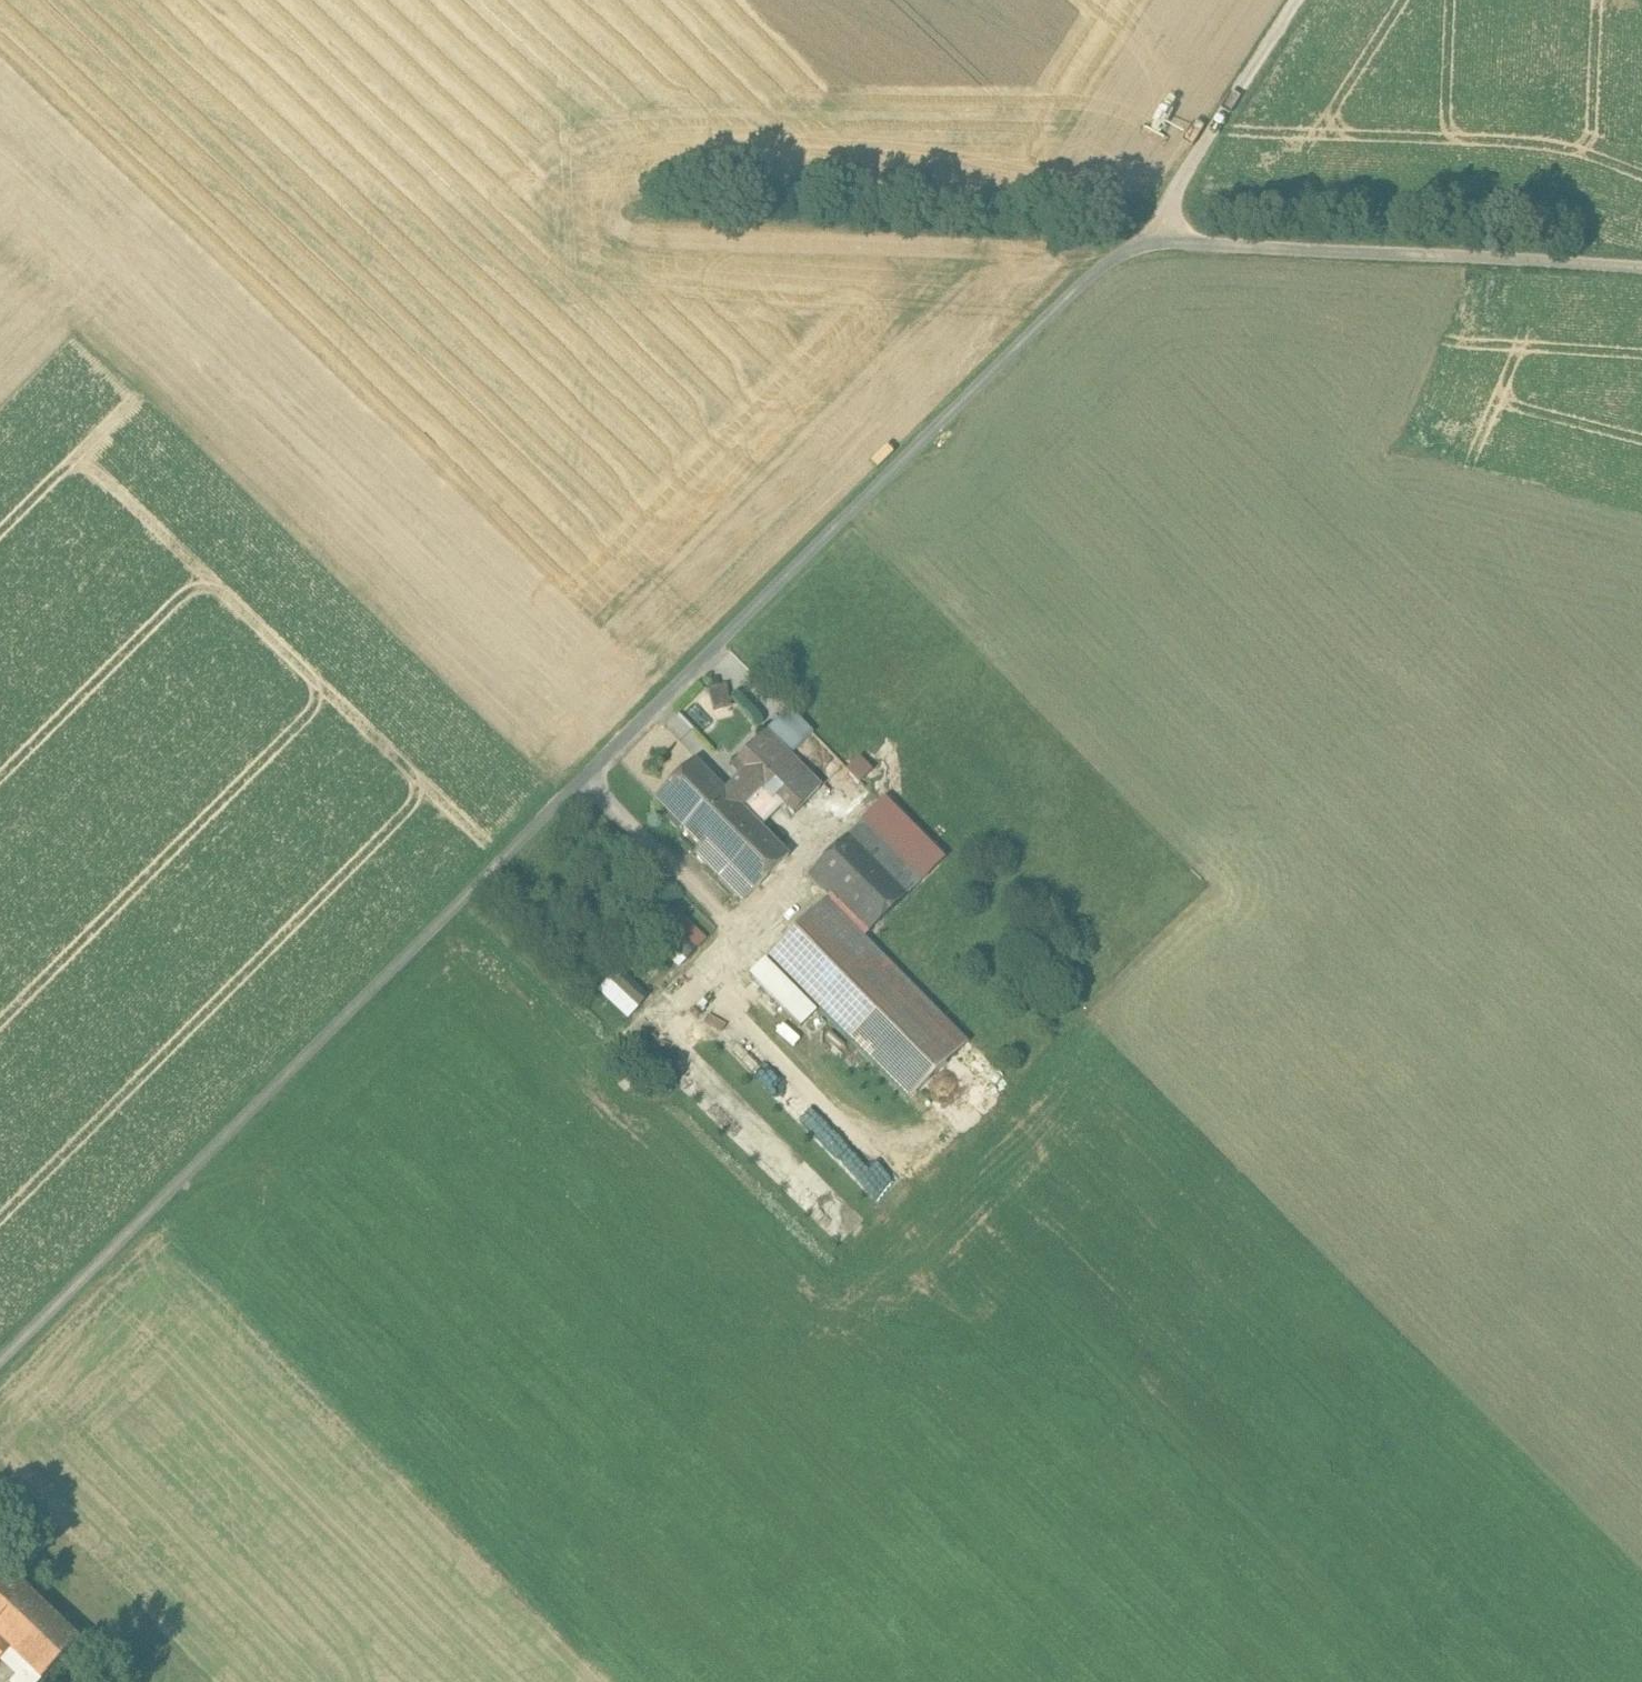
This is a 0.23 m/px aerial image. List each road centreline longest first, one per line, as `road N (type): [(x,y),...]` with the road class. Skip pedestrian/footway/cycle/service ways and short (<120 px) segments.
road 1 (unclassified): [(0,1365),(1103,260),(1155,236)]
road 2 (track): [(1641,263),(1155,236),(1302,0)]
road 3 (track): [(585,781),(748,933),(687,995)]

